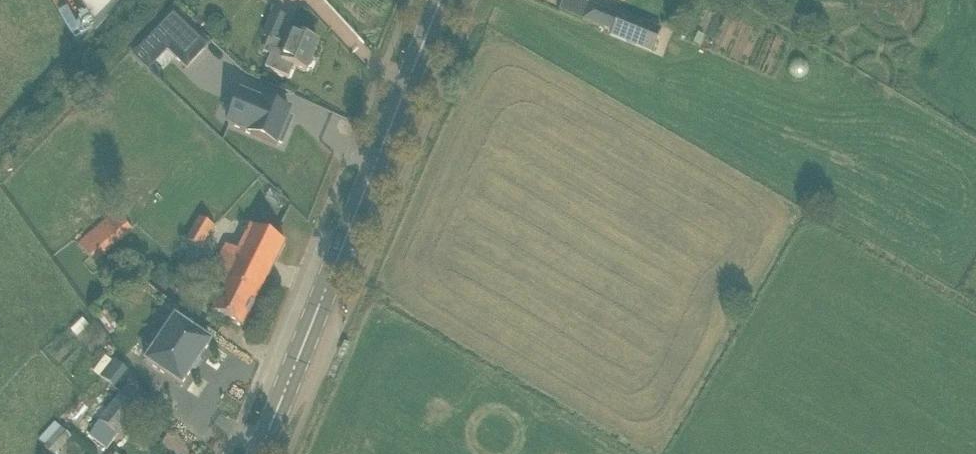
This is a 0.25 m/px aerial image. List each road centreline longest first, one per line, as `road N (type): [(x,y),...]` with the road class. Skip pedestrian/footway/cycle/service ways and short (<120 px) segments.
road 1 (tertiary): [(256,453),(439,0)]

